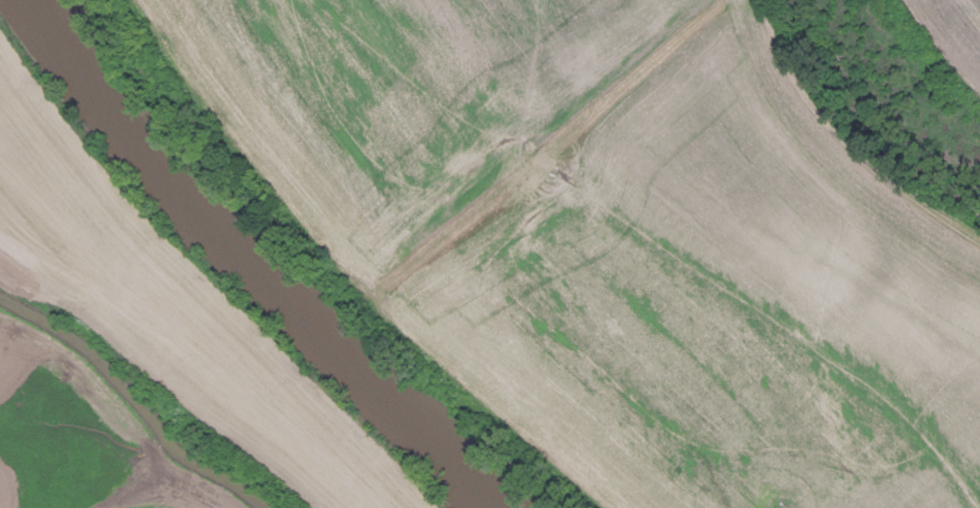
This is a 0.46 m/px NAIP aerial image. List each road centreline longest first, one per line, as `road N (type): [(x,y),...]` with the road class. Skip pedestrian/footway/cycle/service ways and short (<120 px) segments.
road 1 (residential): [(979,262),(733,71),(720,0)]

